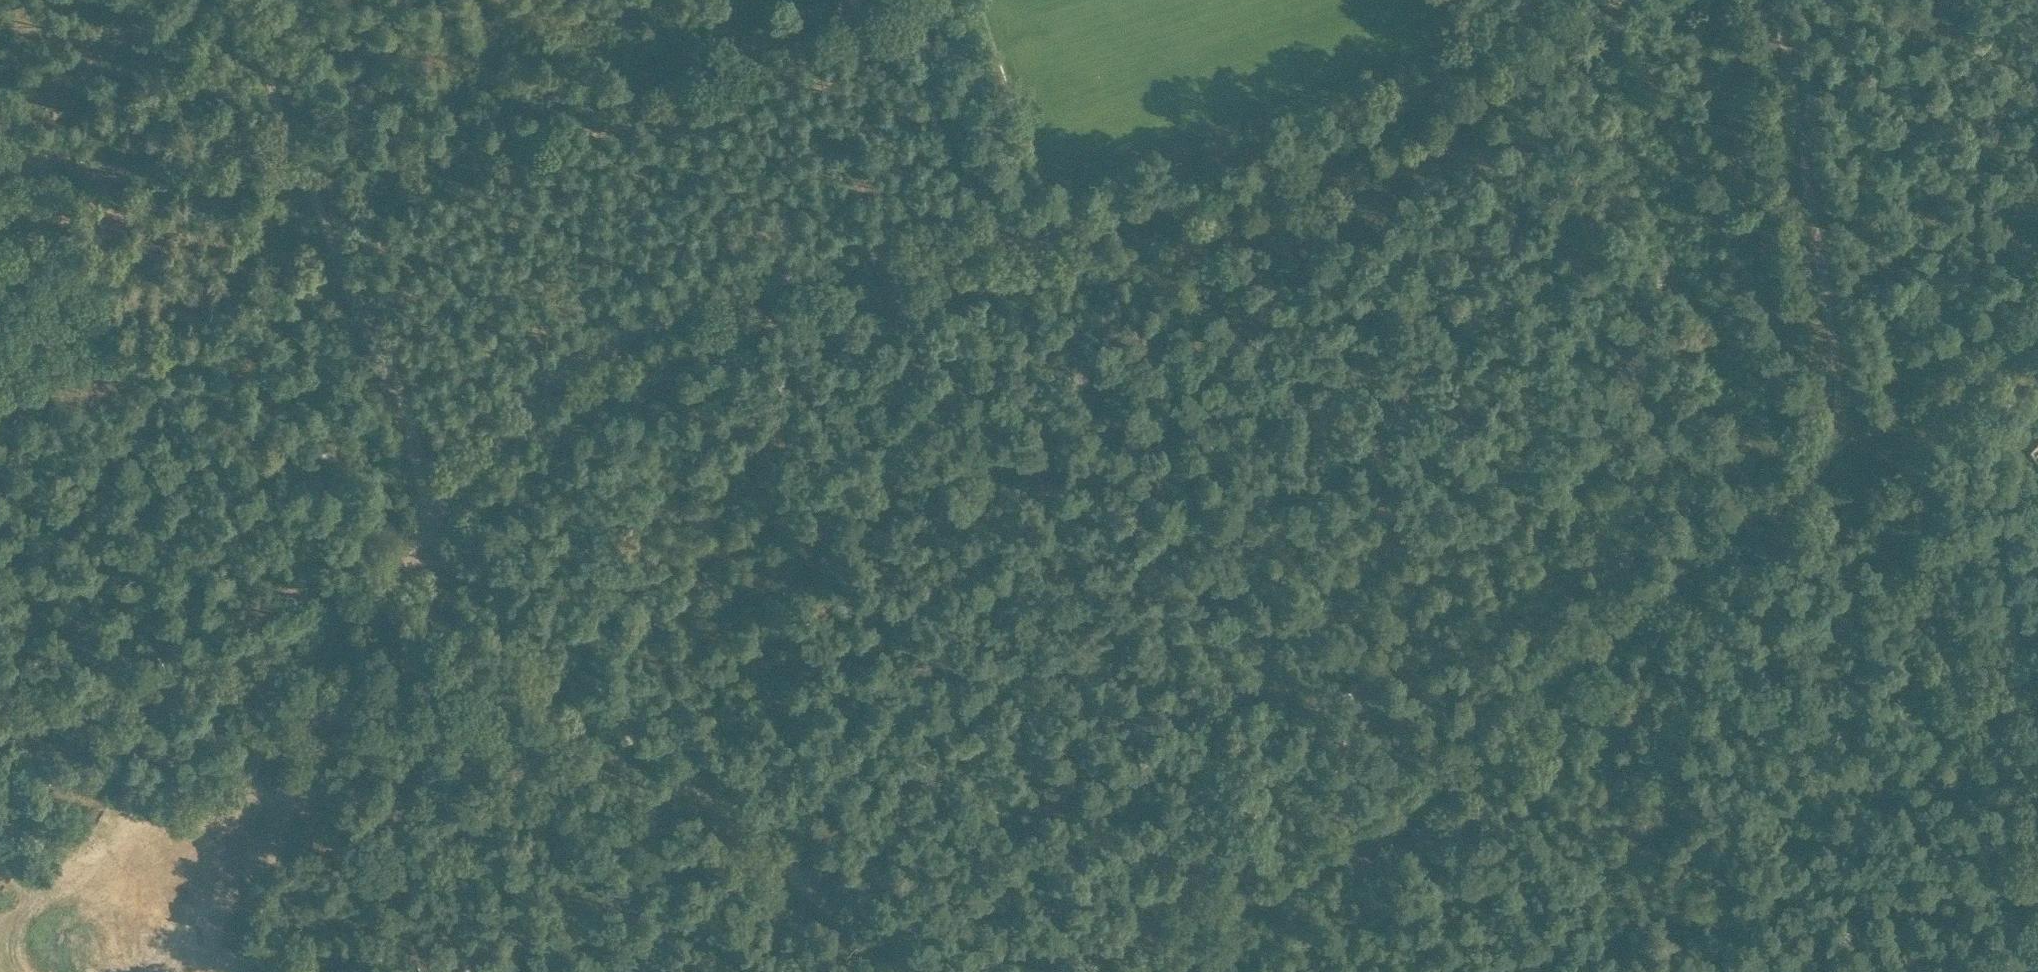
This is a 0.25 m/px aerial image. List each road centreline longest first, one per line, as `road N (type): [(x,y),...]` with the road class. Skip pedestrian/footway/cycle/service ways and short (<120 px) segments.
road 1 (track): [(2037,837),(1836,482),(1835,398),(1771,0)]
road 2 (track): [(1381,827),(1168,445),(1002,230)]
road 3 (track): [(965,239),(788,276),(534,398),(446,510)]
road 4 (track): [(1539,0),(1458,65),(1274,168),(1002,230)]
road 5 (track): [(446,510),(485,578),(624,734),(768,840)]
road 6 (track): [(1057,971),(1381,827)]
road 7 (track): [(318,637),(243,681),(0,704)]
road 8 (track): [(330,215),(446,510)]
road 9 (track): [(235,0),(330,215)]
road 10 (track): [(446,510),(318,637)]
road 11 (track): [(832,893),(952,971)]

